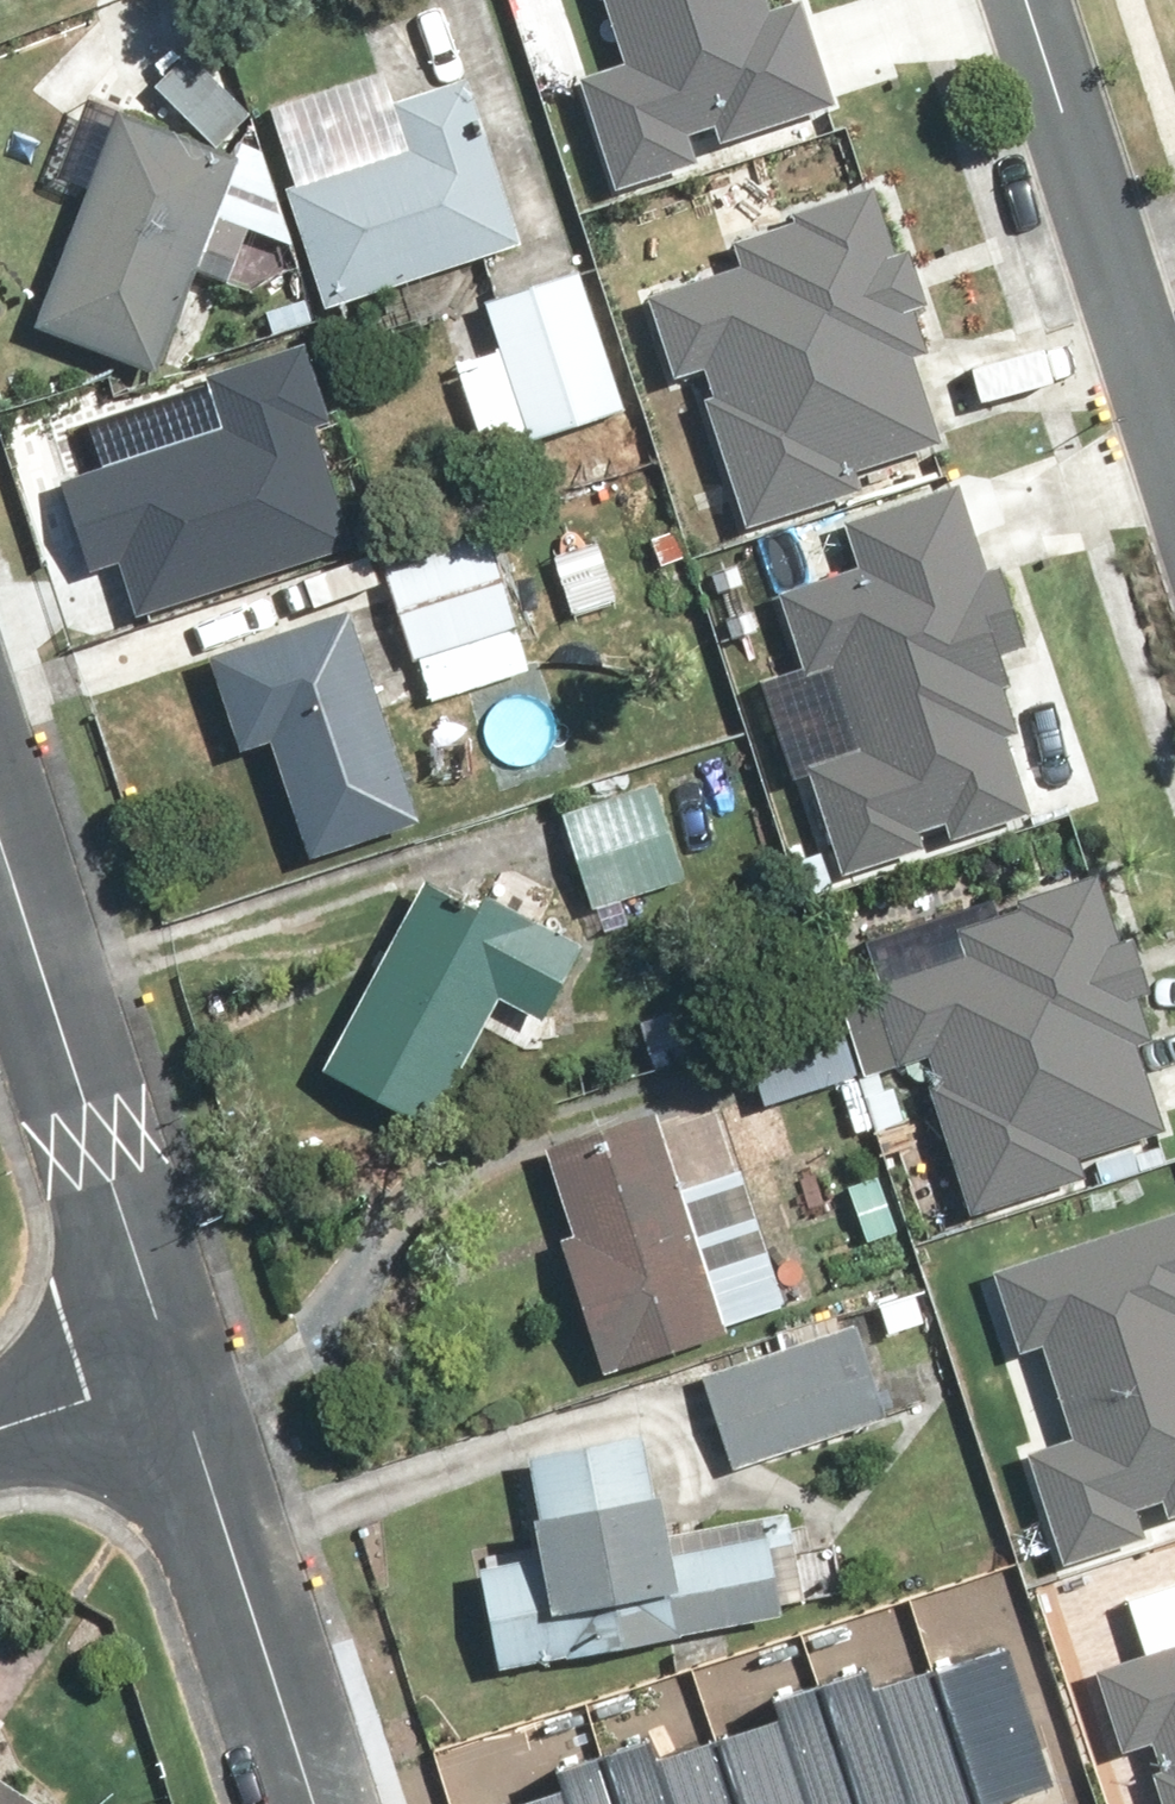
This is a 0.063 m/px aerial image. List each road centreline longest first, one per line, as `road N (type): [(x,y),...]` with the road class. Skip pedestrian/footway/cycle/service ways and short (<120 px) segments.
road 1 (residential): [(0,849),(175,1377)]
road 2 (residential): [(1174,469),(1022,0)]
road 3 (residential): [(175,1377),(314,1803)]
road 4 (residential): [(0,1432),(175,1377)]

